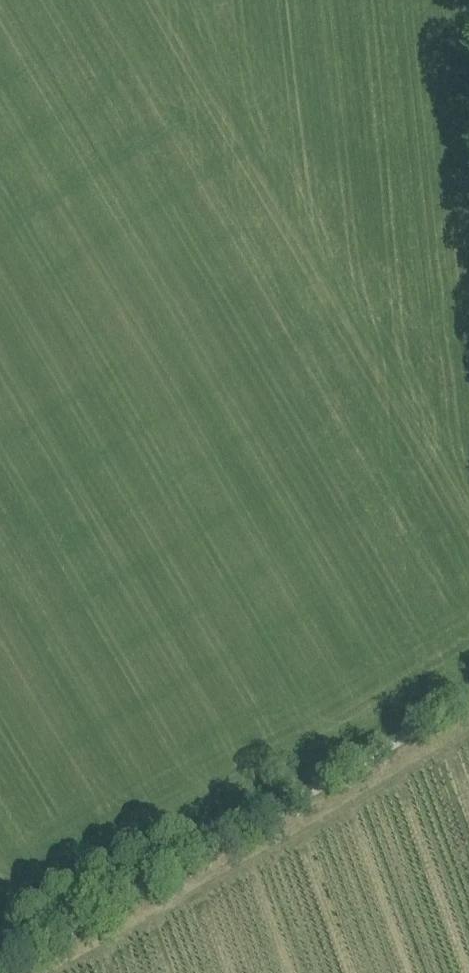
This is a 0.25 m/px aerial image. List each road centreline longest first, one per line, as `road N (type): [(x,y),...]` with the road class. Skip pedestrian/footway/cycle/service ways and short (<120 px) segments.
road 1 (unclassified): [(0,968),(468,696)]

